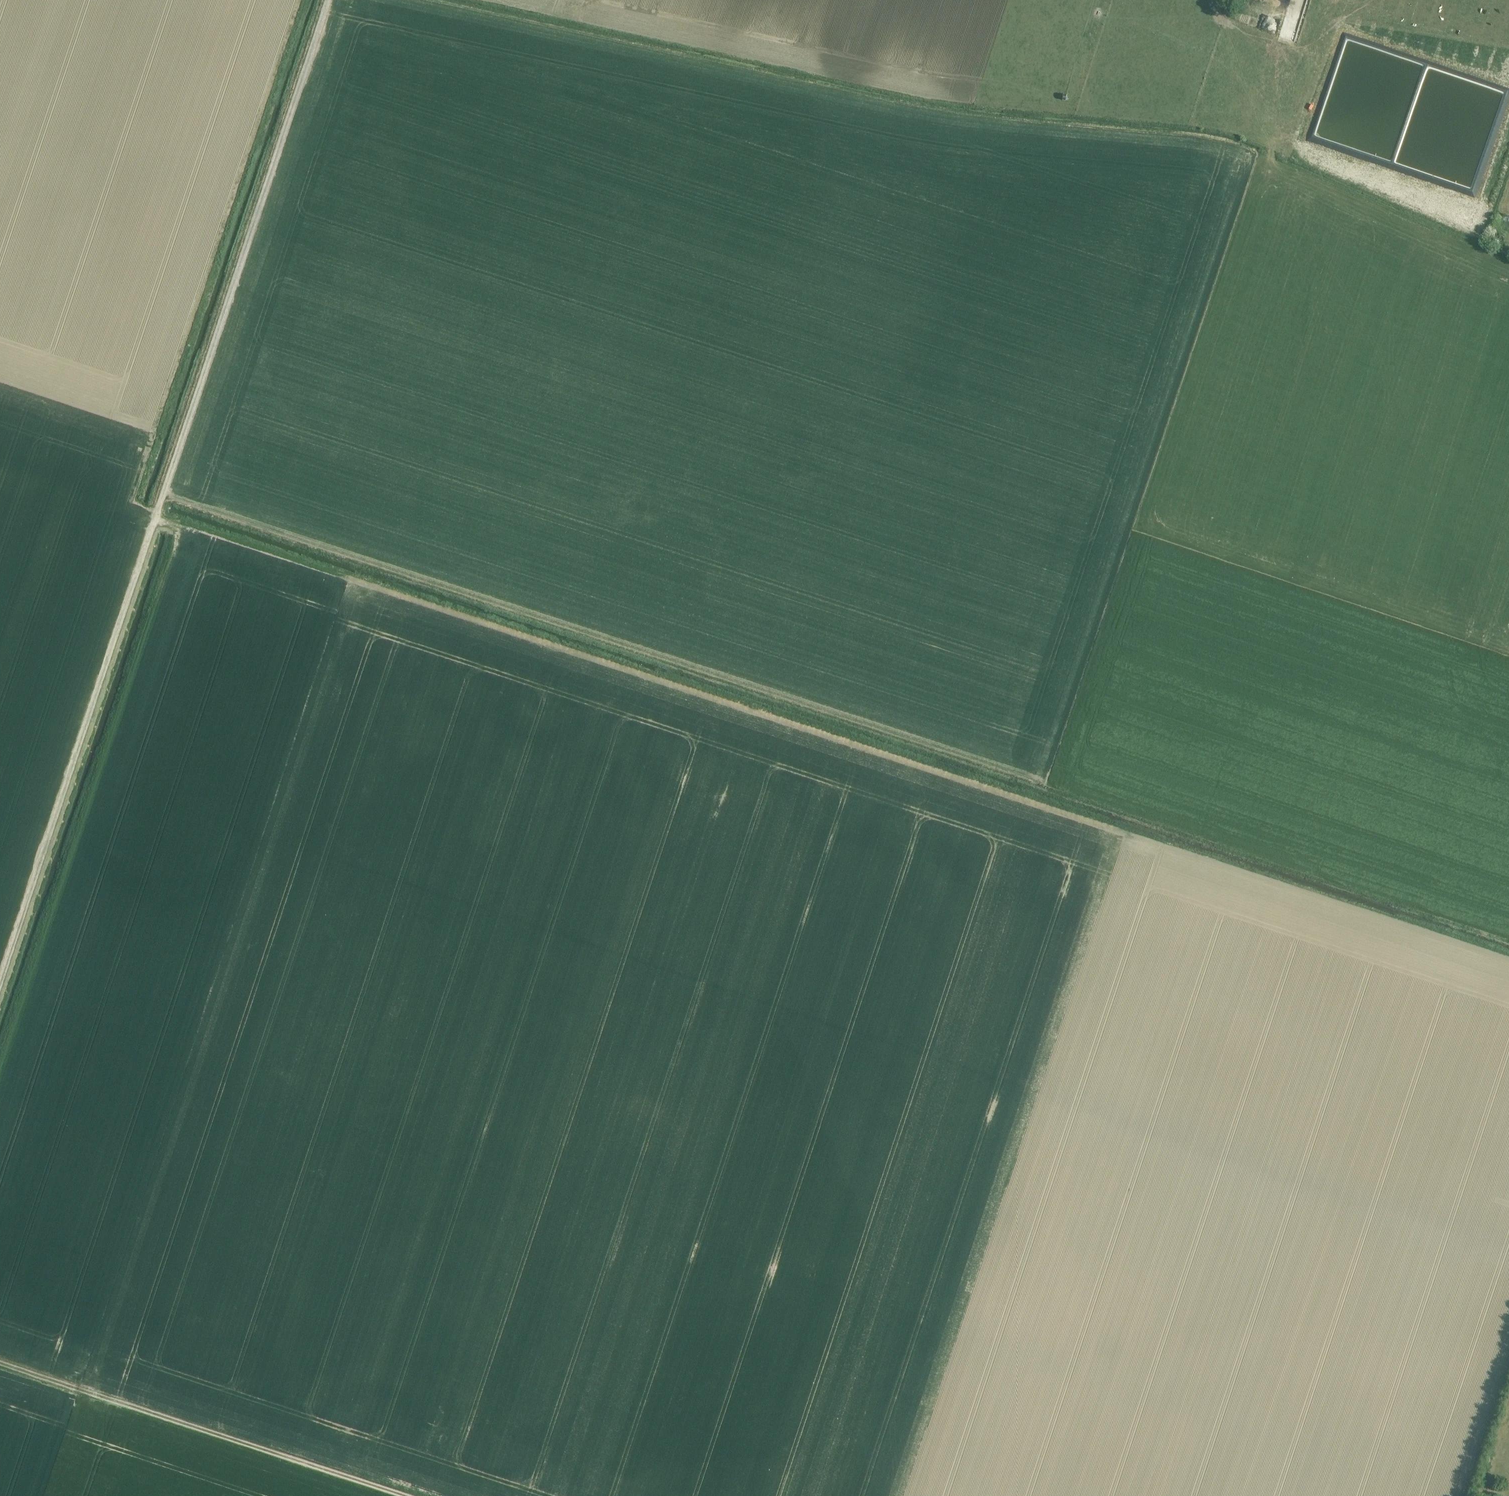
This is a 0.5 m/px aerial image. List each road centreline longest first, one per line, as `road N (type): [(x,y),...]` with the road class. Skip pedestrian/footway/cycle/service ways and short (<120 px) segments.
road 1 (track): [(0,992),(326,0)]
road 2 (track): [(403,1495),(0,1364)]

